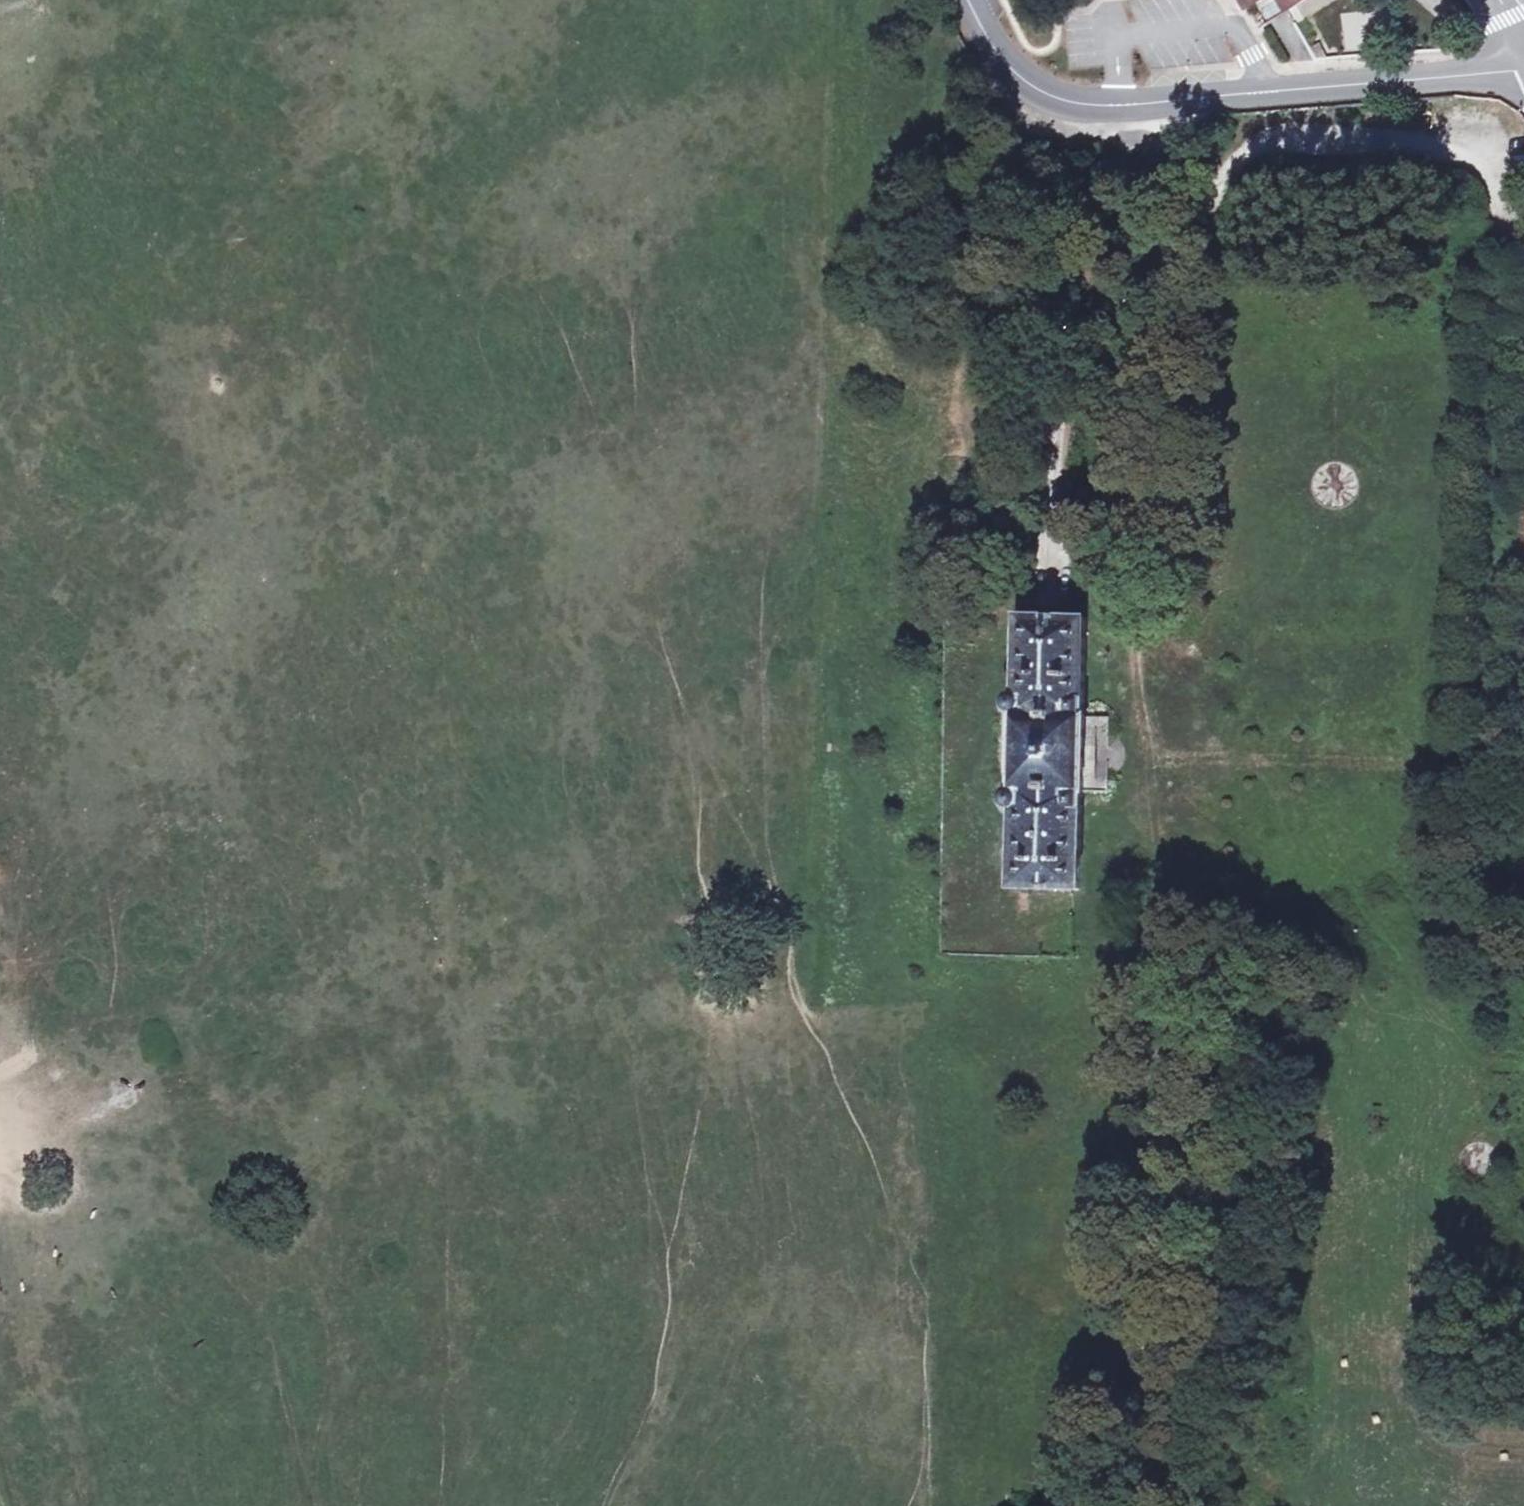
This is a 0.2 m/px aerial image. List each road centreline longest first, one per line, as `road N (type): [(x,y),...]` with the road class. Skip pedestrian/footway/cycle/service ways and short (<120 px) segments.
road 1 (track): [(1523,469),(1516,530),(1487,598),(1481,748),(1436,770),(1218,760),(1153,709),(1139,639)]
road 2 (tertiary): [(966,0),(1019,78),(1045,98),(1073,106),(1523,68)]

